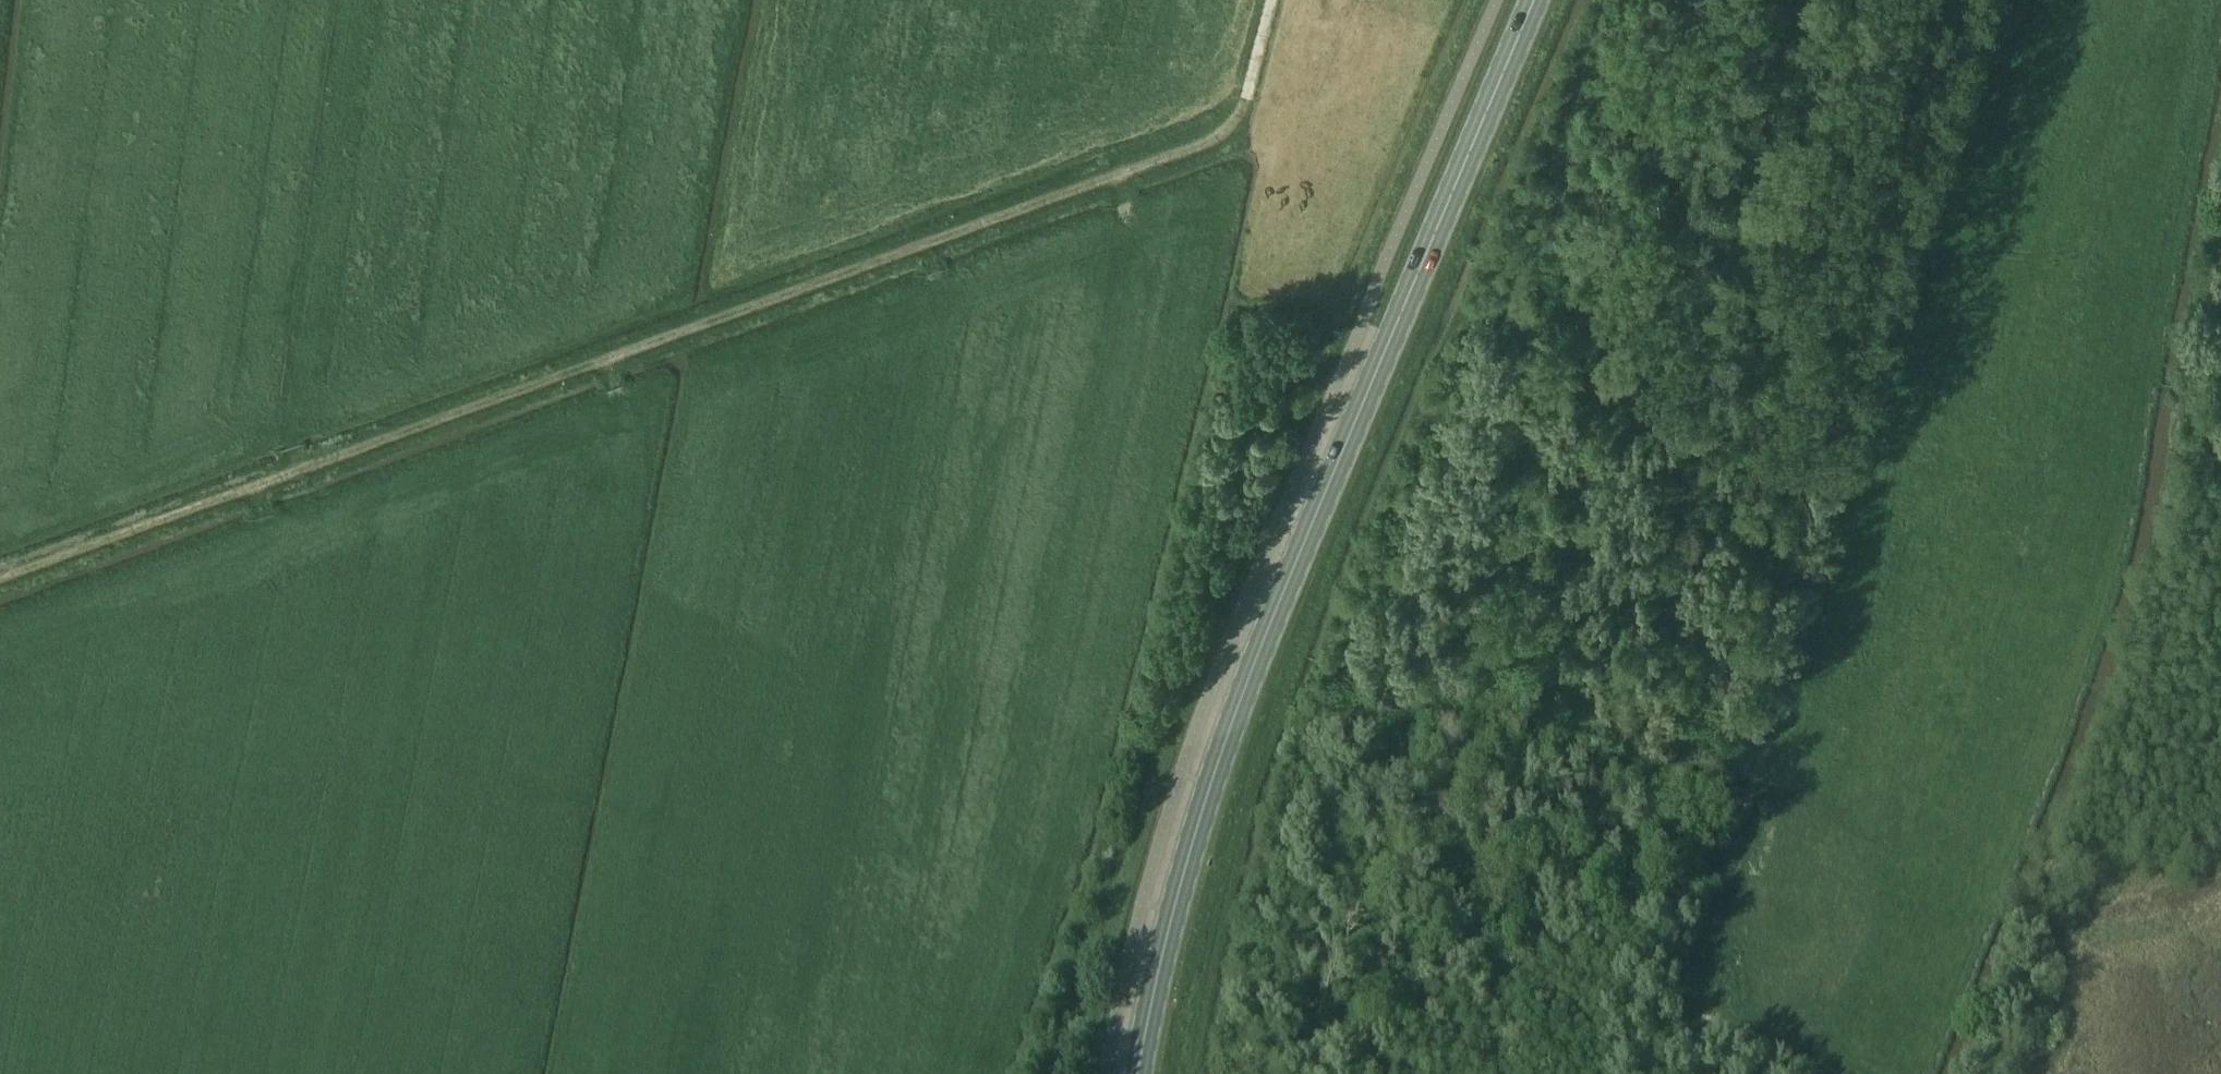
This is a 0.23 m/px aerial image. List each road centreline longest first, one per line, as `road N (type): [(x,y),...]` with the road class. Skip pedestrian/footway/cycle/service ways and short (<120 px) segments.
road 1 (track): [(1274,0),(1245,117),(1206,146),(0,576)]
road 2 (primary): [(1139,1073),(1209,789),(1271,619),(1531,0)]

